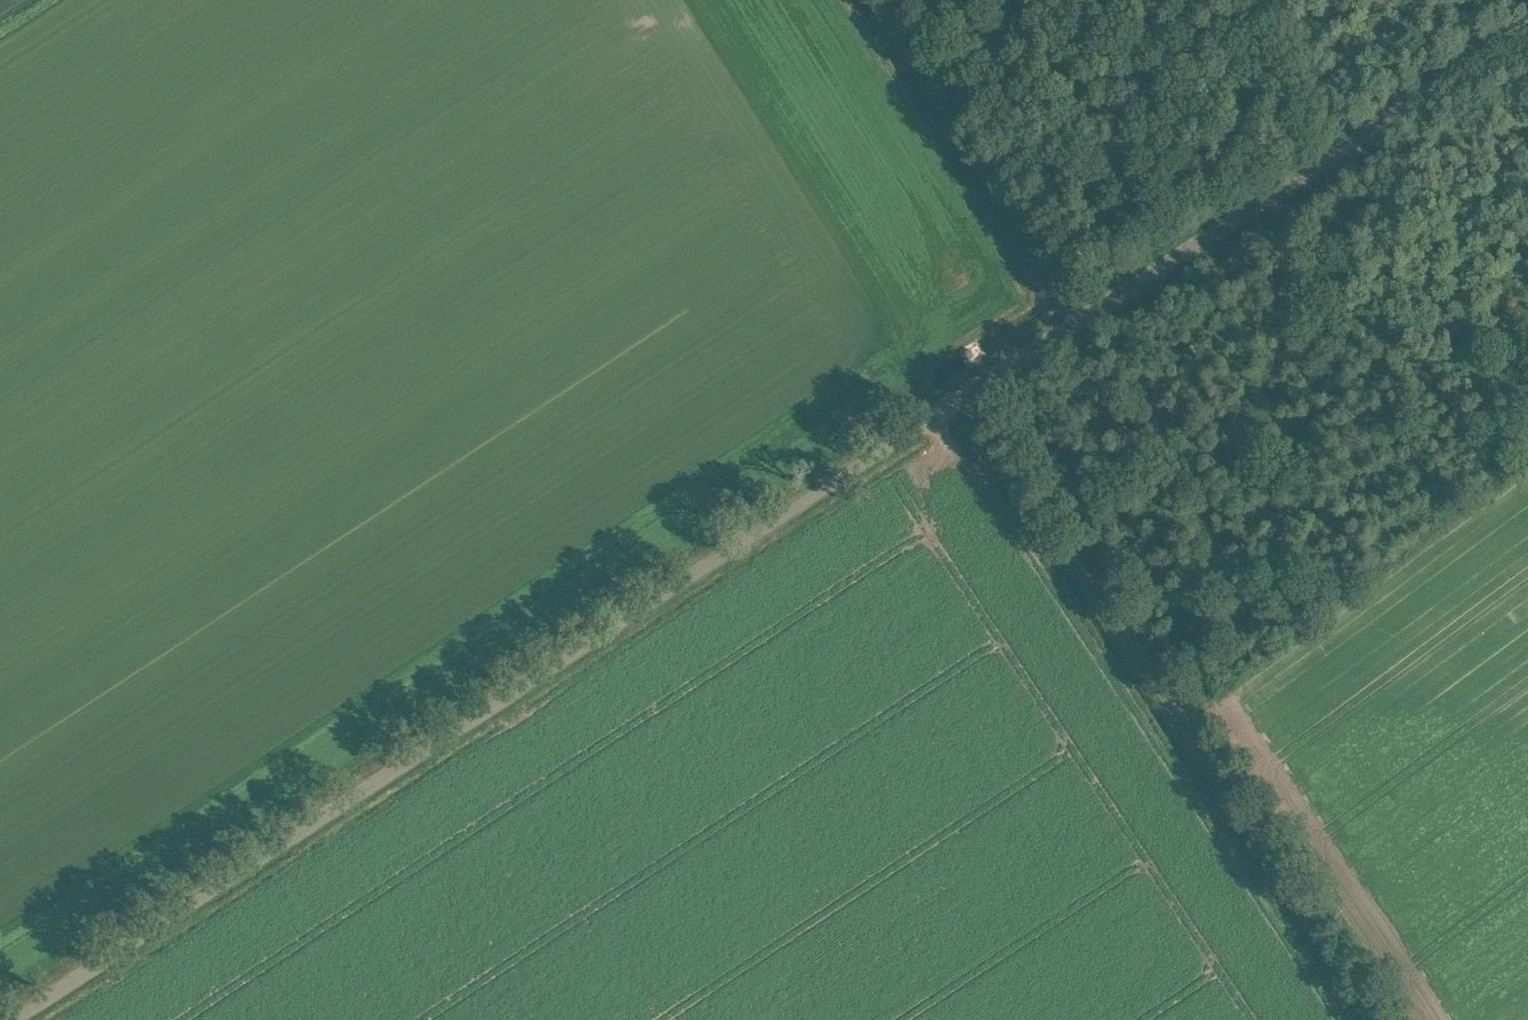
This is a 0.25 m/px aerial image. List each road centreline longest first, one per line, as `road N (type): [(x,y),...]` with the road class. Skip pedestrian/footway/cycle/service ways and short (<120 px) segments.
road 1 (unclassified): [(6,1019),(1527,19)]
road 2 (track): [(964,389),(1390,1019)]
road 3 (track): [(888,0),(1084,309)]

